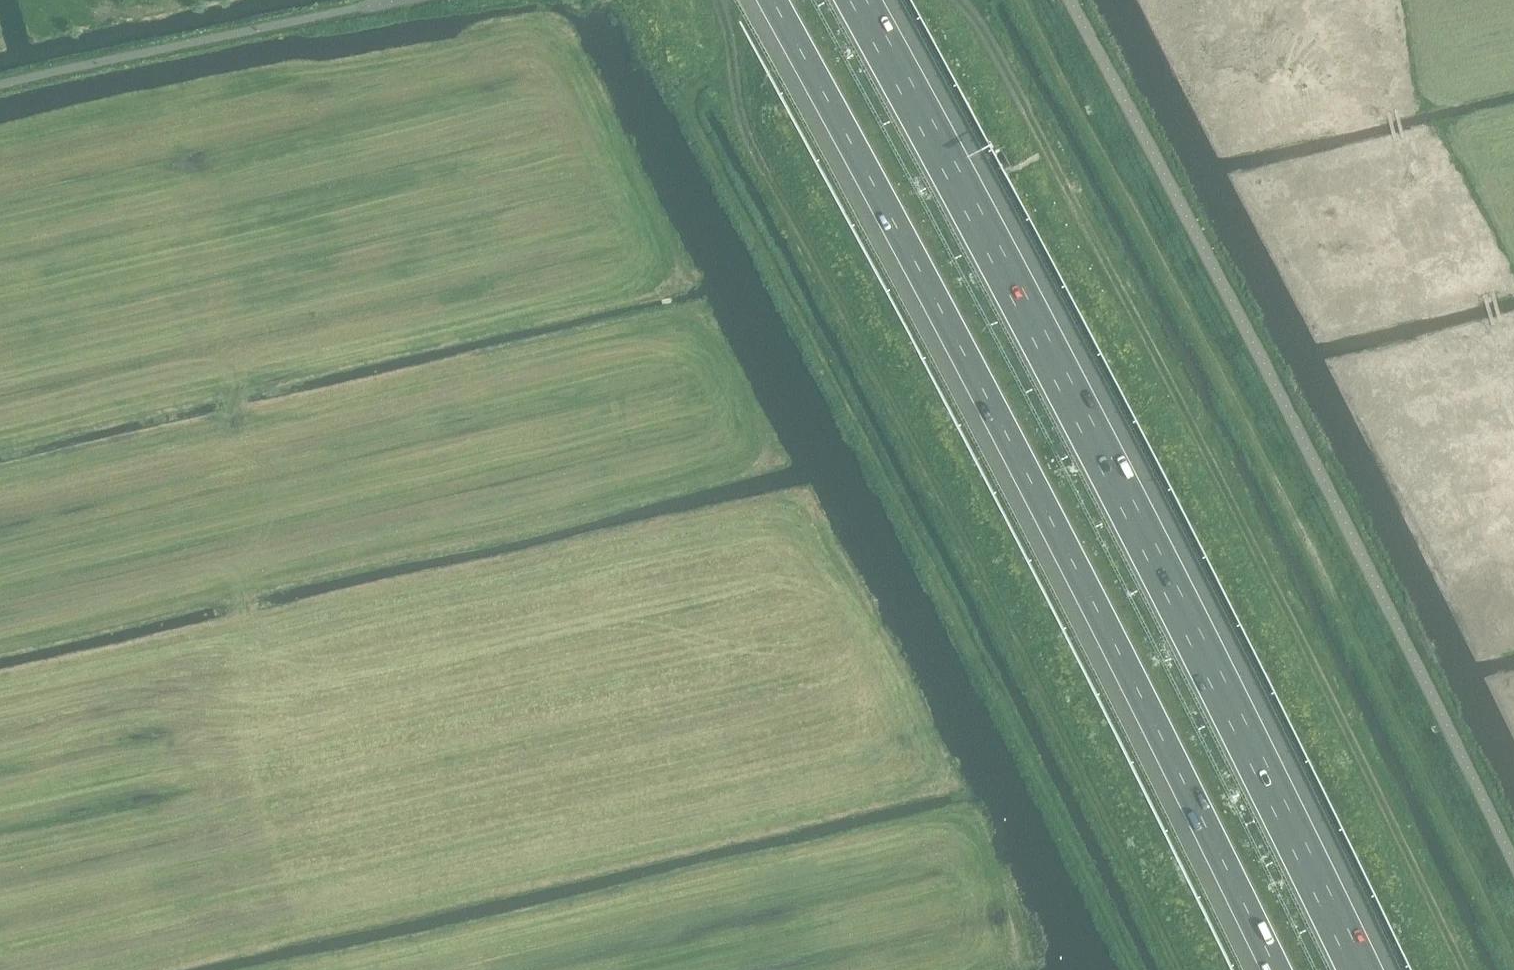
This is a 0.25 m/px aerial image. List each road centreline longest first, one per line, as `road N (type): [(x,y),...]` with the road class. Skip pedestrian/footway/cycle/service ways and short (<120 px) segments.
road 1 (track): [(1464,969),(1107,261),(981,32),(953,0)]
road 2 (motorway): [(772,0),(959,342),(1277,969)]
road 3 (motorway): [(1360,969),(1023,302),(858,0)]
road 4 (track): [(717,0),(736,89),(796,228),(1178,969)]

